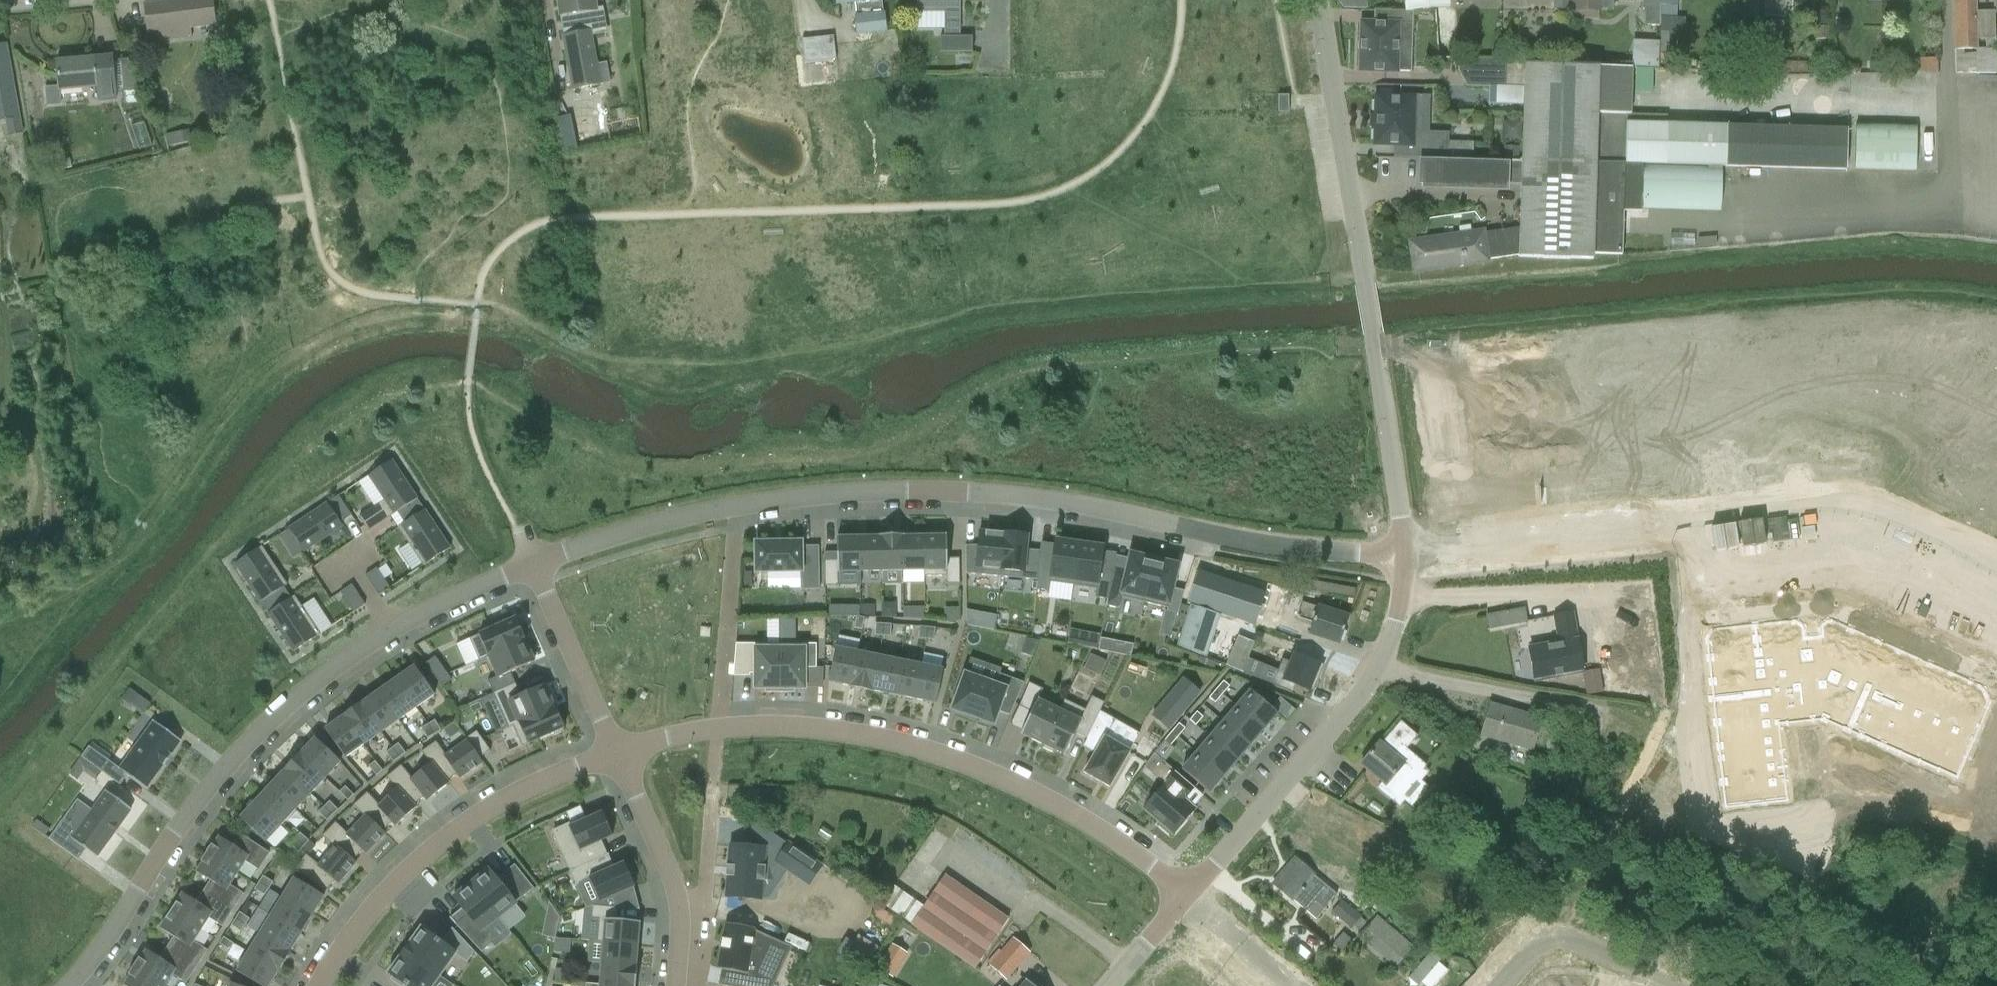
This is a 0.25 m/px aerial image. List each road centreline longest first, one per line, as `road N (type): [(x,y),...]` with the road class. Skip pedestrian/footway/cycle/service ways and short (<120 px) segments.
road 1 (residential): [(540,564),(849,487),(997,497),(1341,559),(1414,551)]
road 2 (residential): [(76,985),(140,904),(187,814),(268,734),(350,661),(432,608),(540,564)]
road 3 (residential): [(616,752),(718,728),(776,725),(843,730),(927,751),(1002,777),(1087,822),(1187,896)]
road 4 (residential): [(1414,551),(1317,0)]
road 5 (residential): [(1187,896),(1394,648),(1416,599),(1414,551)]
road 6 (residential): [(1680,521),(1690,598),(1840,580),(1996,657)]
road 7 (residential): [(320,985),(343,945),(447,838),(527,787),(616,752)]
road 8 (residential): [(1680,521),(1414,551)]
road 9 (residential): [(680,985),(686,920),(616,752)]
road 10 (residential): [(616,752),(540,564)]
road 11 (residential): [(1862,501),(1680,521)]
road 12 (residential): [(1638,966),(1550,933),(1496,985)]
road 13 (residential): [(1996,564),(1862,501)]
road 14 (residential): [(1187,896),(1292,985)]

